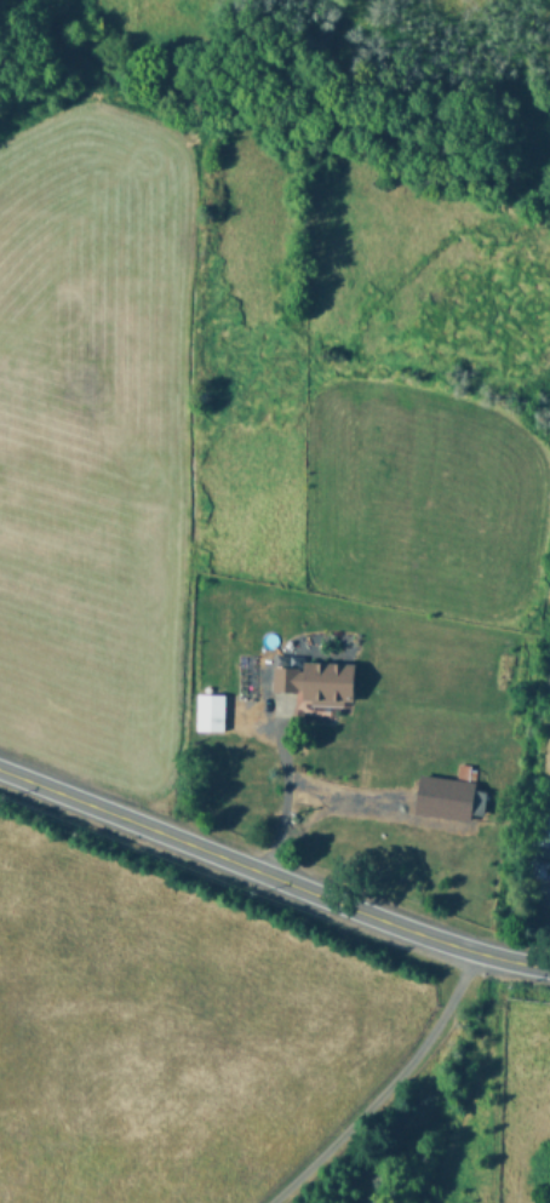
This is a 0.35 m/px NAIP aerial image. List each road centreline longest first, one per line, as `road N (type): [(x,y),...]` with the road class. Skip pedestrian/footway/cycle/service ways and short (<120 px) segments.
road 1 (primary): [(549,967),(423,935),(0,769)]

